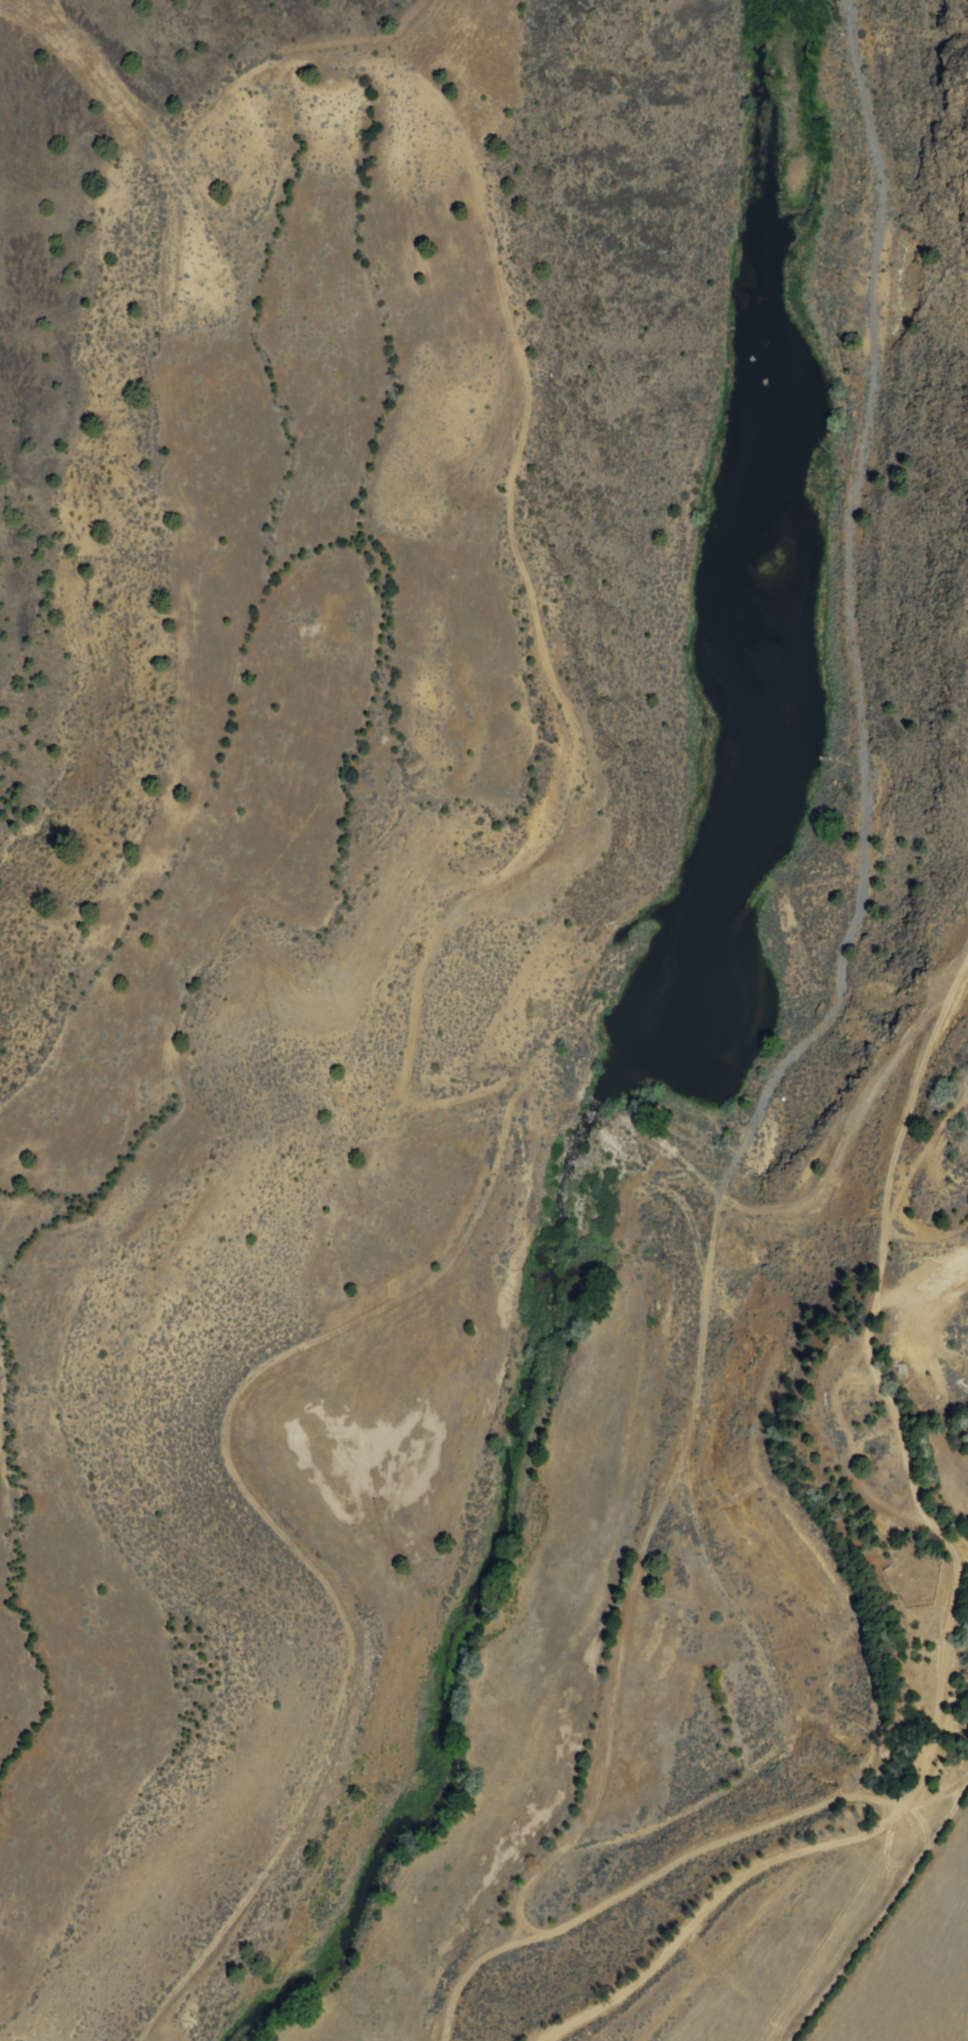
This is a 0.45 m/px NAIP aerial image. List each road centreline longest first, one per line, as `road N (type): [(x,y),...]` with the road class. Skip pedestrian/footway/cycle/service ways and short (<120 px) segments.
road 1 (residential): [(763,2040),(908,1804),(952,1665),(963,1568),(925,1495),(878,1357),(876,1326),(922,1078),(967,952)]

